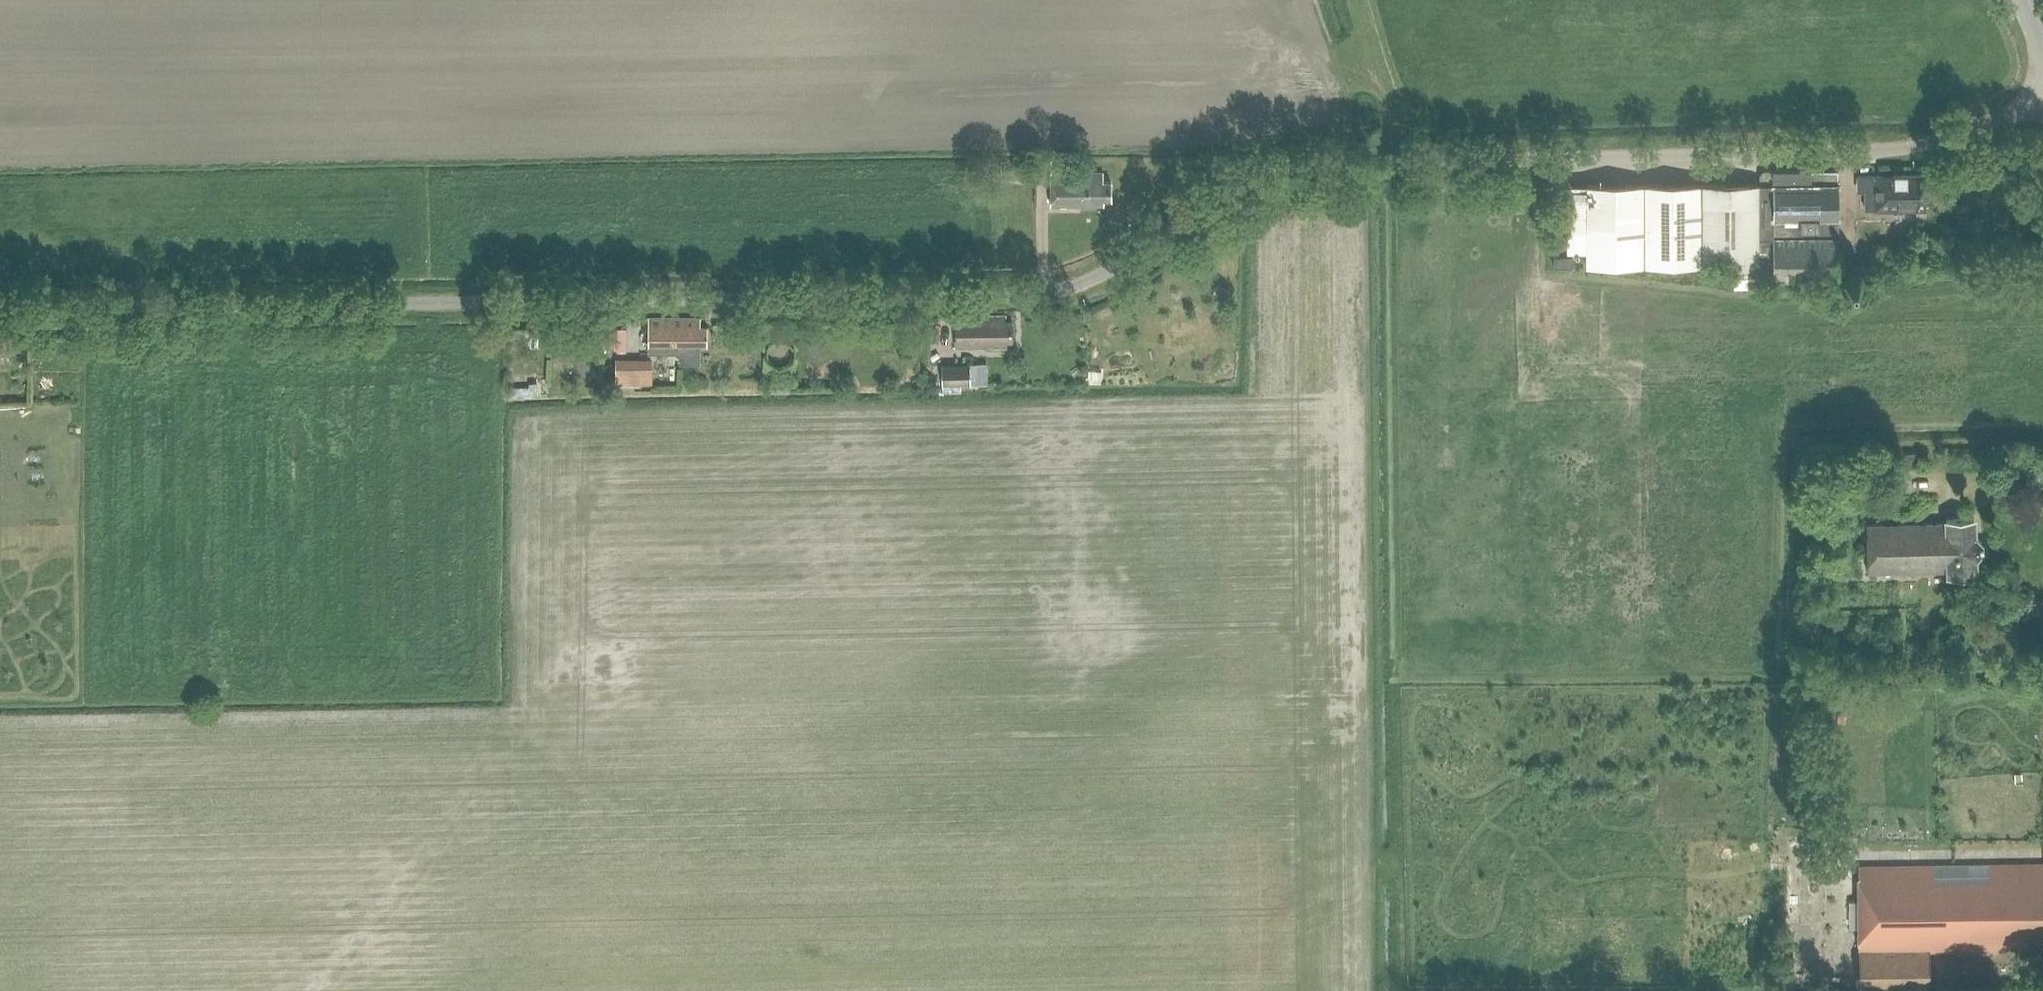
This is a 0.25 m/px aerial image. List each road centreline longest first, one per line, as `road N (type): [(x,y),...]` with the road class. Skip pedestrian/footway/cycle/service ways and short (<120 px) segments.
road 1 (unclassified): [(0,307),(1009,296),(1079,289),(1247,166),(1886,150),(2042,97)]

